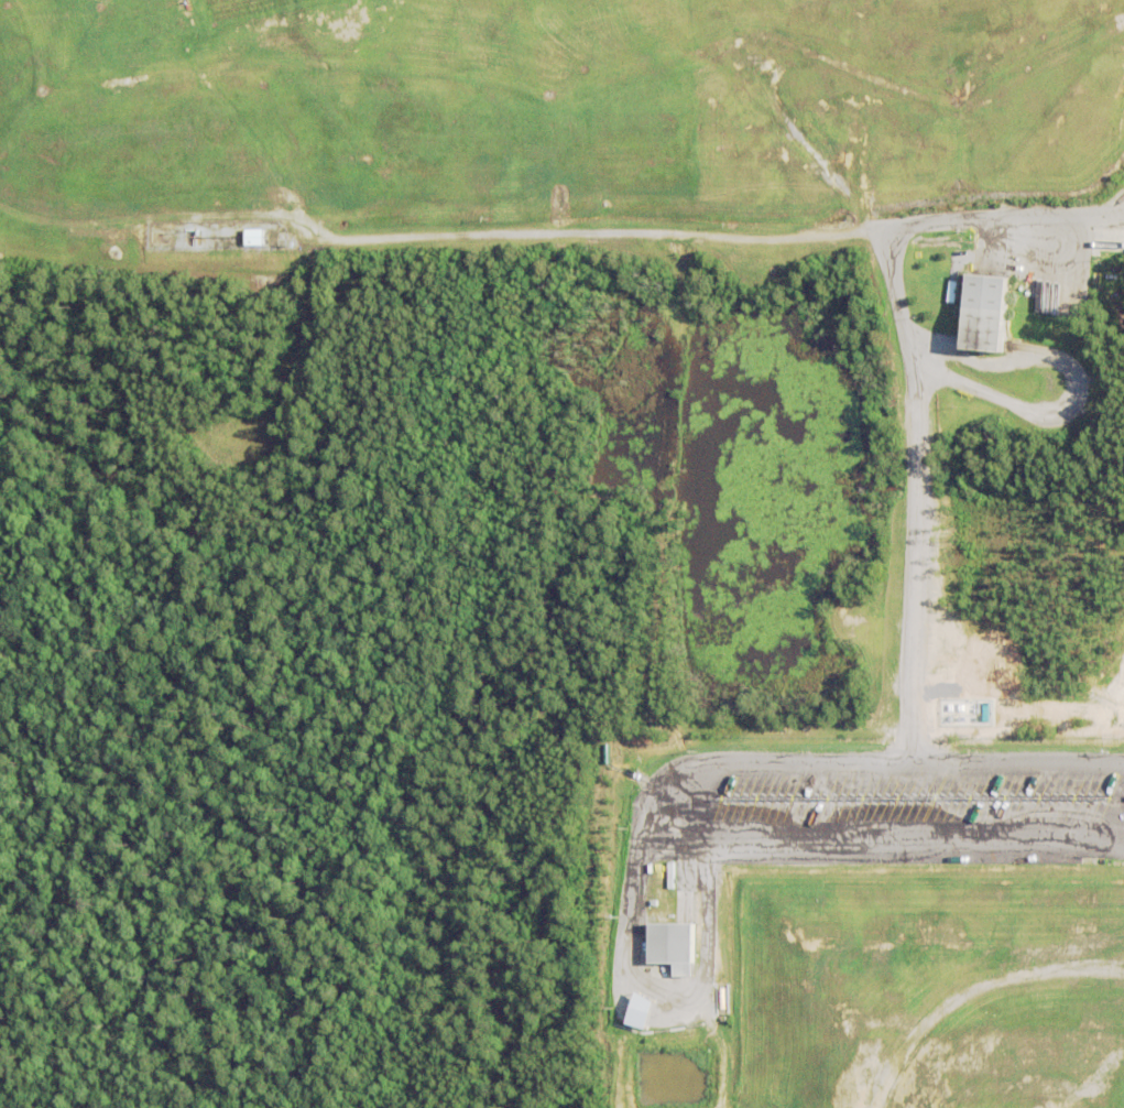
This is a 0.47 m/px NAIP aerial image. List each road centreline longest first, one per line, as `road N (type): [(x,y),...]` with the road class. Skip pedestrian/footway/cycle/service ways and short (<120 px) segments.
road 1 (residential): [(1111,217),(965,216),(888,227)]

